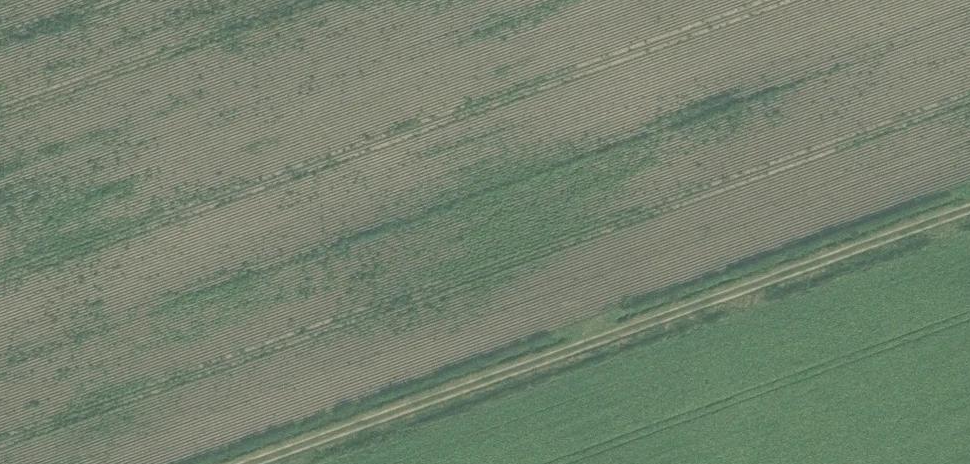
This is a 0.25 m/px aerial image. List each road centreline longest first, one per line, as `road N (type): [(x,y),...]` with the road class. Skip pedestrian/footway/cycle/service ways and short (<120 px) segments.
road 1 (track): [(969,214),(271,463)]

